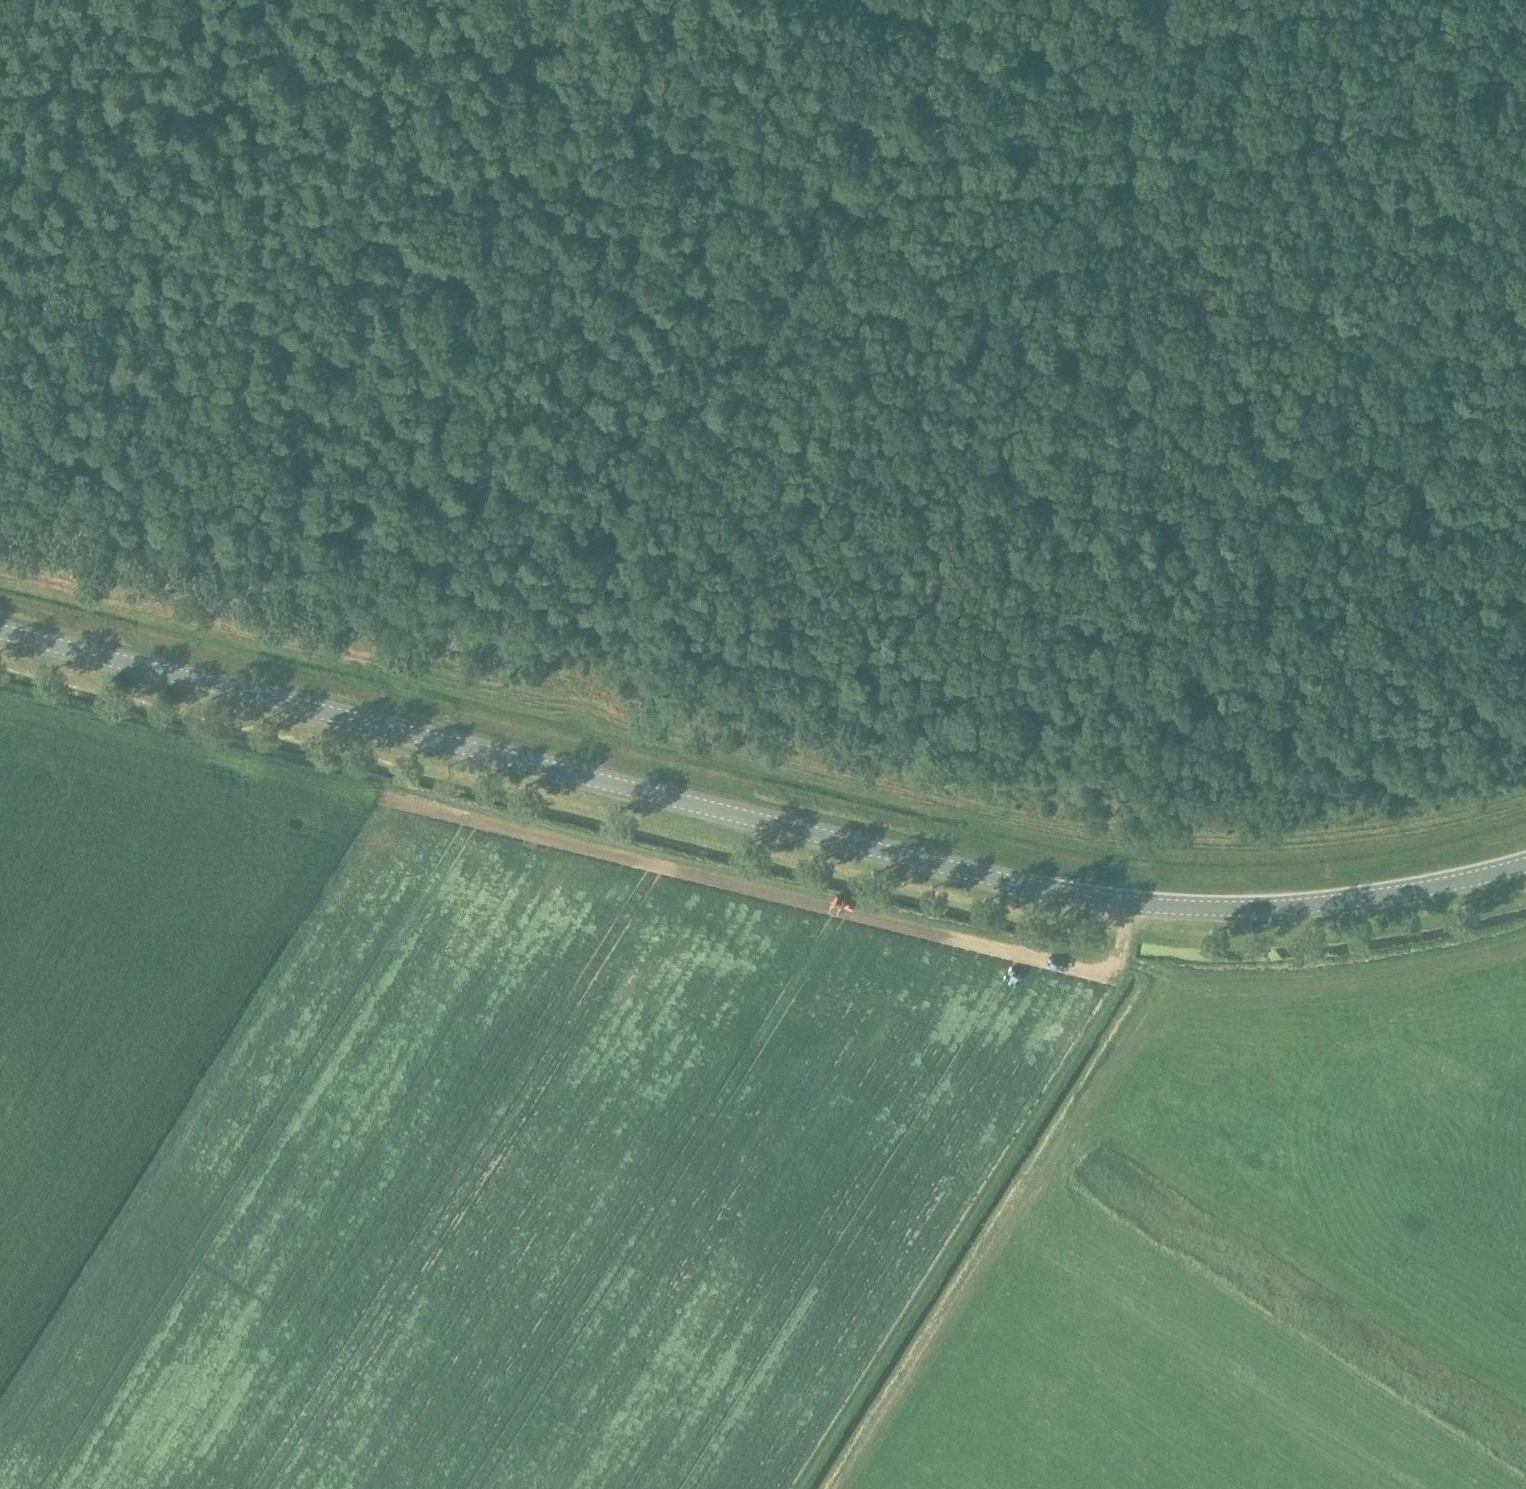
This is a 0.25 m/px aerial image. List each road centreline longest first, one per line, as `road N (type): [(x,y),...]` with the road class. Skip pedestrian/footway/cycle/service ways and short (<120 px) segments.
road 1 (tertiary): [(0,632),(1099,900),(1283,909),(1389,896),(1525,865)]

